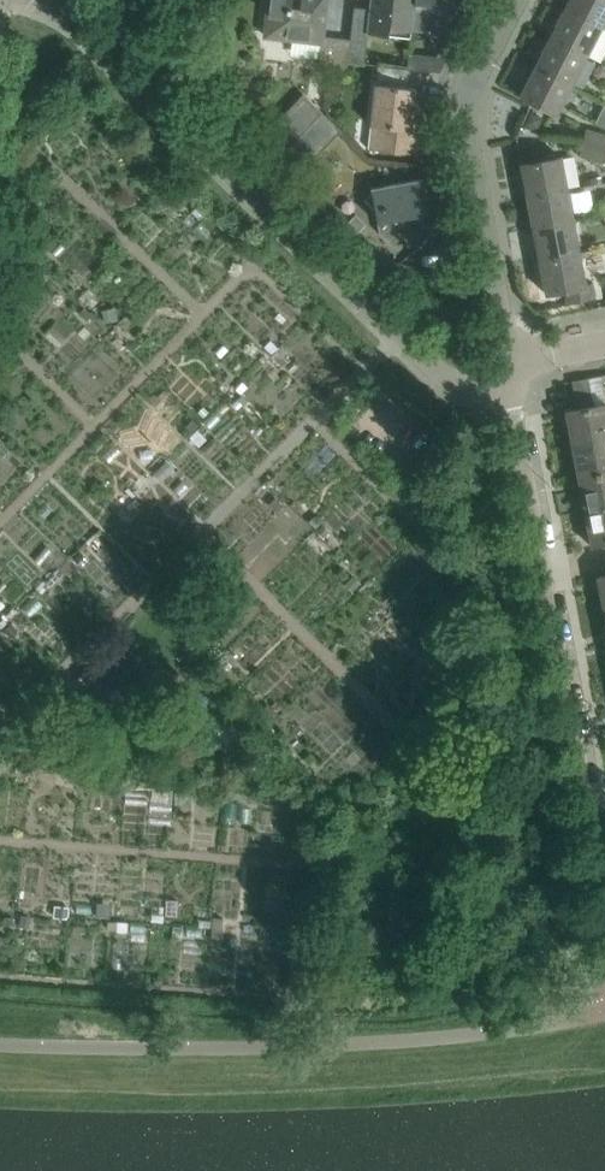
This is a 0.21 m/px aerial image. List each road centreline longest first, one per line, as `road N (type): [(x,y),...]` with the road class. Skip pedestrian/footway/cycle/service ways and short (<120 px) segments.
road 1 (residential): [(522,454),(391,345),(36,0)]
road 2 (residential): [(522,454),(589,834),(604,831)]
road 3 (residential): [(507,365),(467,98),(515,0)]

